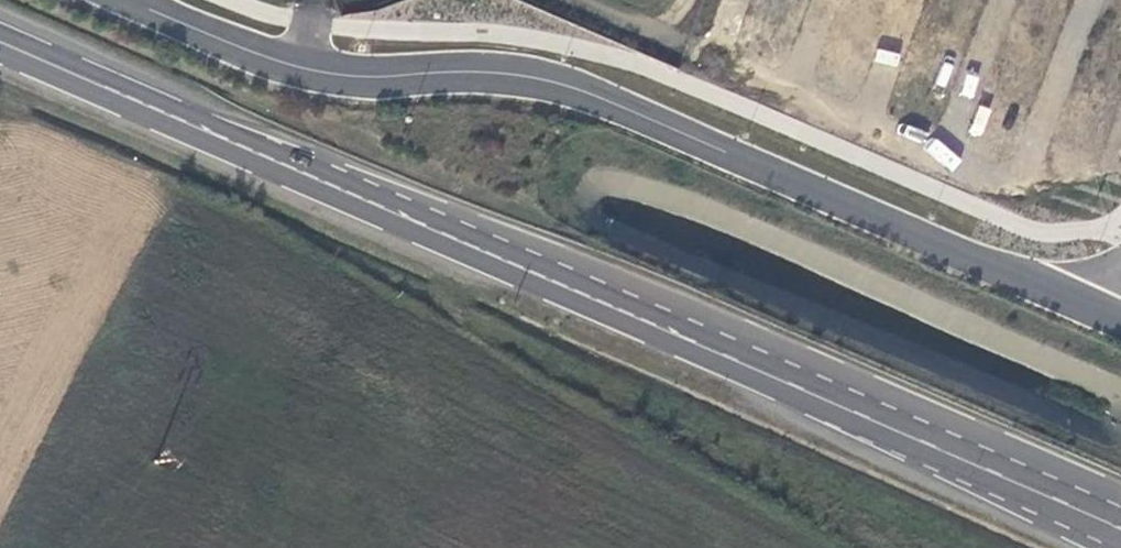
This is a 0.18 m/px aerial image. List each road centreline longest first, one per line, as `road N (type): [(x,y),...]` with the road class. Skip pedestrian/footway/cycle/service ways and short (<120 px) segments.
road 1 (unclassified): [(1120,315),(611,97),(538,78),(369,75),(299,66),(128,0)]
road 2 (primary): [(0,42),(832,404)]
road 3 (primary): [(832,404),(1120,527)]
road 4 (primary): [(1120,507),(963,434),(832,404)]
road 5 (primary): [(832,404),(961,488),(1094,547)]
road 6 (track): [(571,0),(641,30),(665,26),(689,0)]

